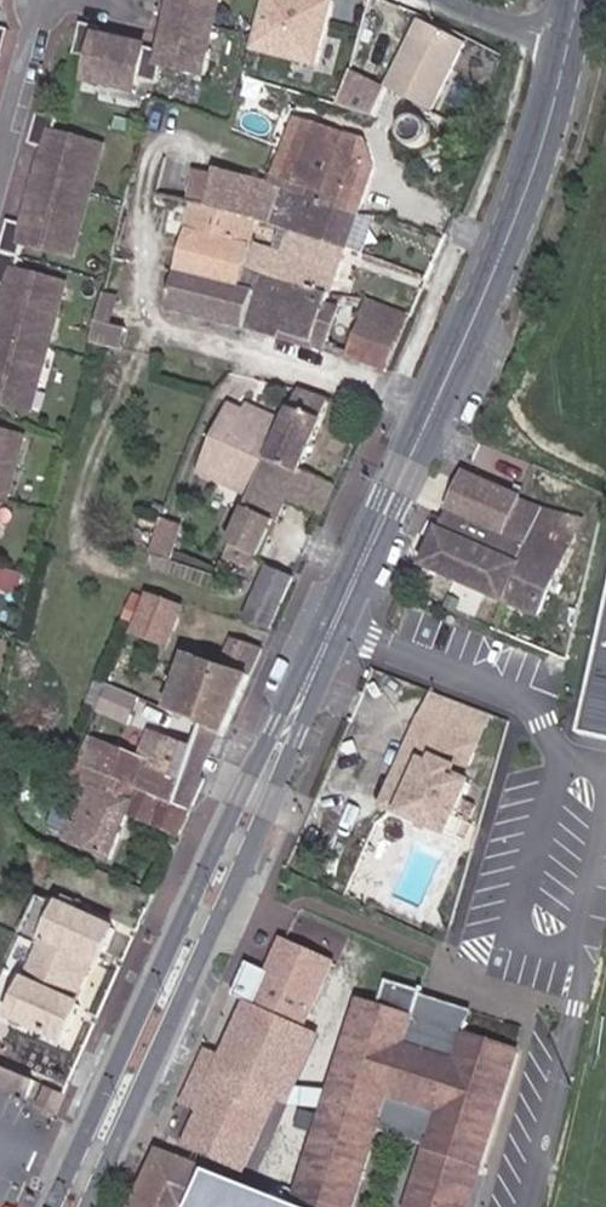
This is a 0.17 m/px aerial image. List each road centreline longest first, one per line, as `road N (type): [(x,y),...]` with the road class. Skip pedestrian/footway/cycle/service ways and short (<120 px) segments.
road 1 (secondary): [(73,1206),(482,302),(546,139),(572,43)]
road 2 (unclassified): [(0,174),(47,0)]
road 3 (residential): [(454,0),(572,43)]

